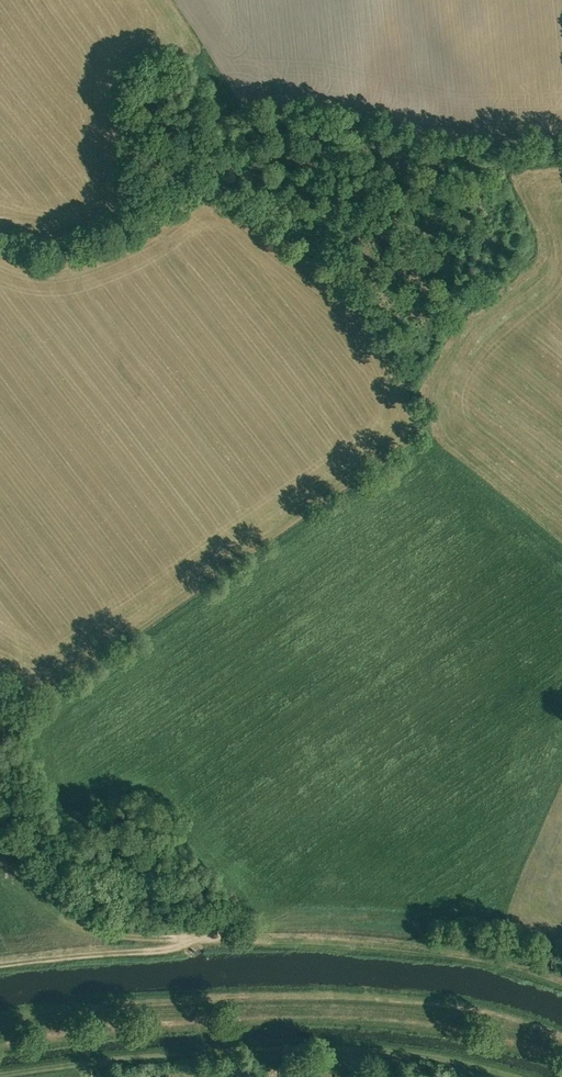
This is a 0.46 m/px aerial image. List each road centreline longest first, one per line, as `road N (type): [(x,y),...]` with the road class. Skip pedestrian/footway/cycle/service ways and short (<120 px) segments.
road 1 (track): [(0,962),(162,950),(189,941),(290,941),(483,957),(561,981)]

